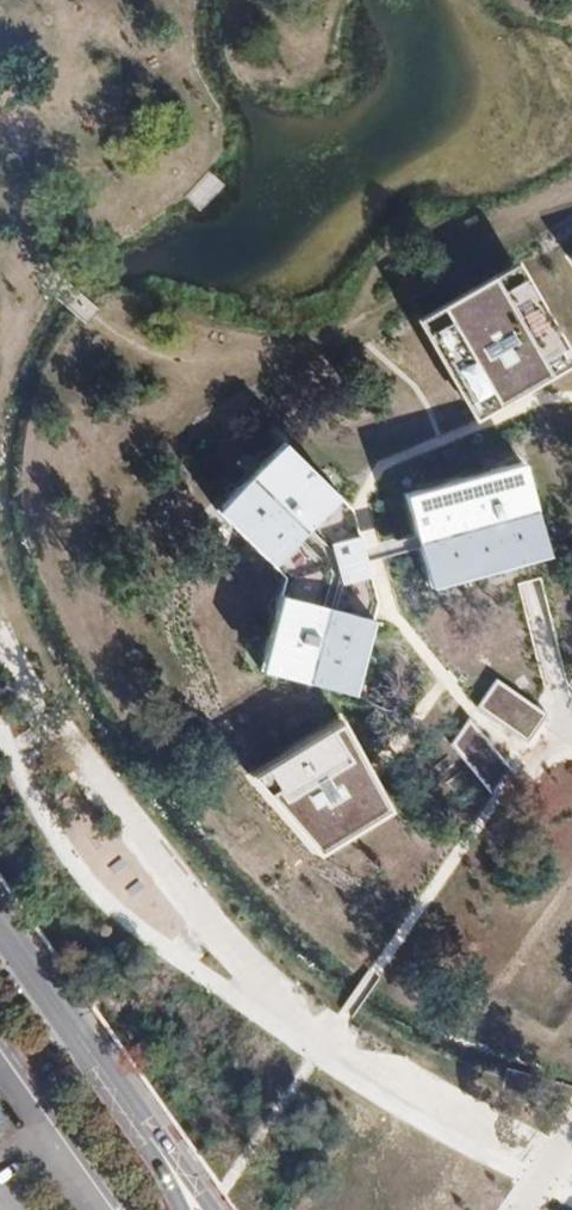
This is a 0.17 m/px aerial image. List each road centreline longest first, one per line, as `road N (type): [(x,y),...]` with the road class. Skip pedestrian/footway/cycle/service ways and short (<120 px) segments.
road 1 (residential): [(167,1163),(0,931)]

